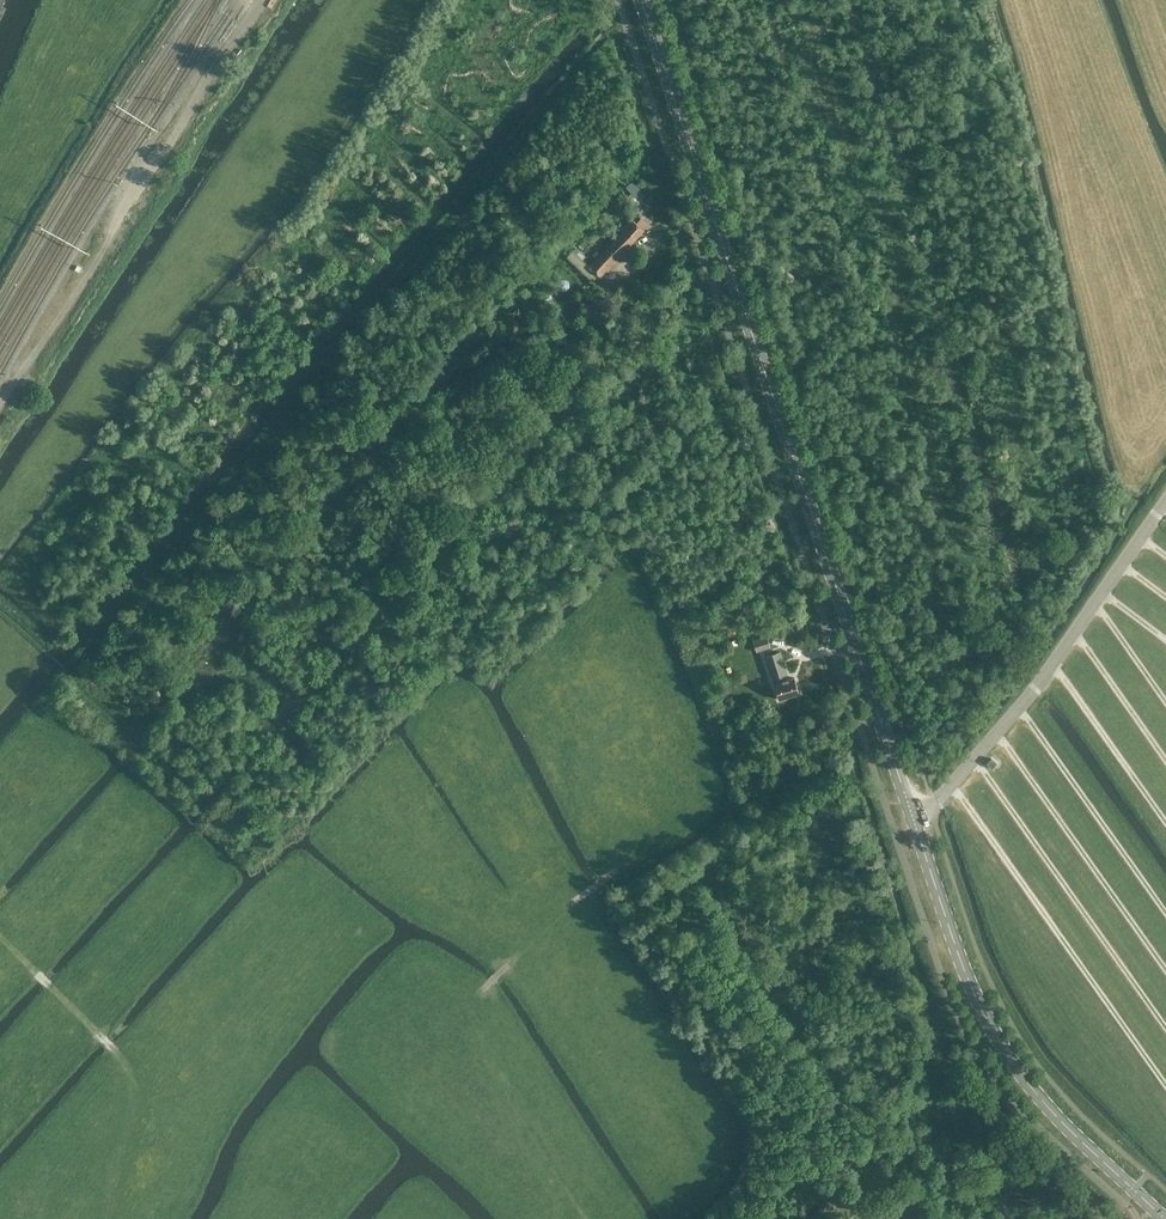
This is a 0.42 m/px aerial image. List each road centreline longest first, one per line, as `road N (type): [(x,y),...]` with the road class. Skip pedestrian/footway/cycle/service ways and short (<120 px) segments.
road 1 (secondary): [(1165,1218),(1033,1090),(964,971),(641,0)]
road 2 (track): [(66,672),(606,29),(667,15)]

